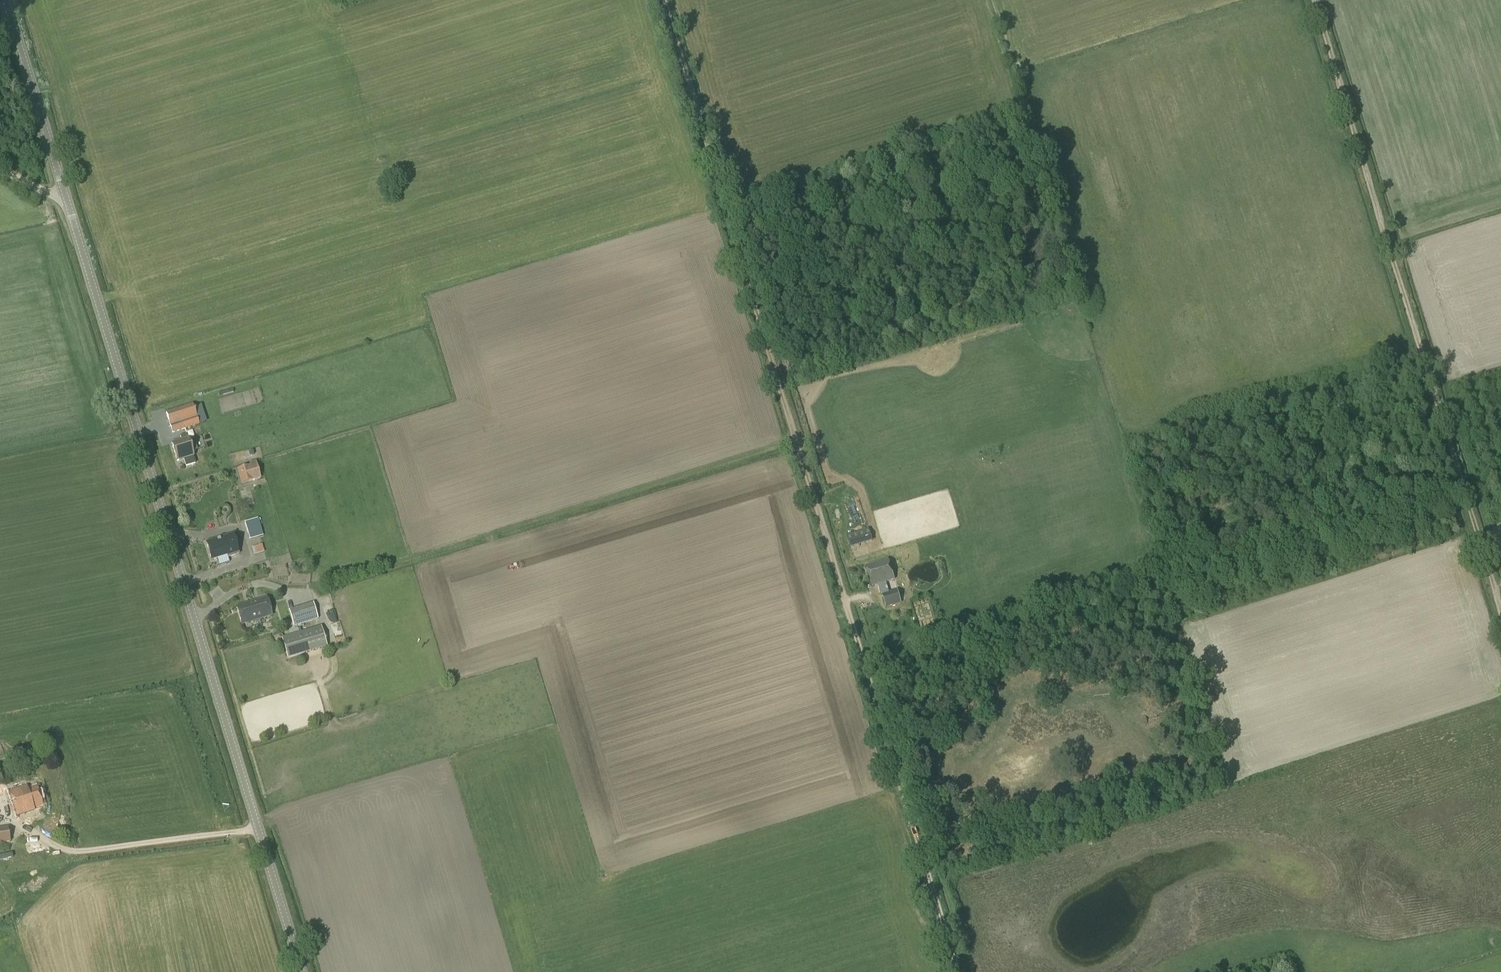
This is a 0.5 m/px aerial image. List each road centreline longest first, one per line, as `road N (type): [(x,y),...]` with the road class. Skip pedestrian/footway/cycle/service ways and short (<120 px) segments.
road 1 (tertiary): [(302,971),(5,0)]
road 2 (track): [(663,0),(959,971)]
road 3 (track): [(1500,606),(1317,0)]

